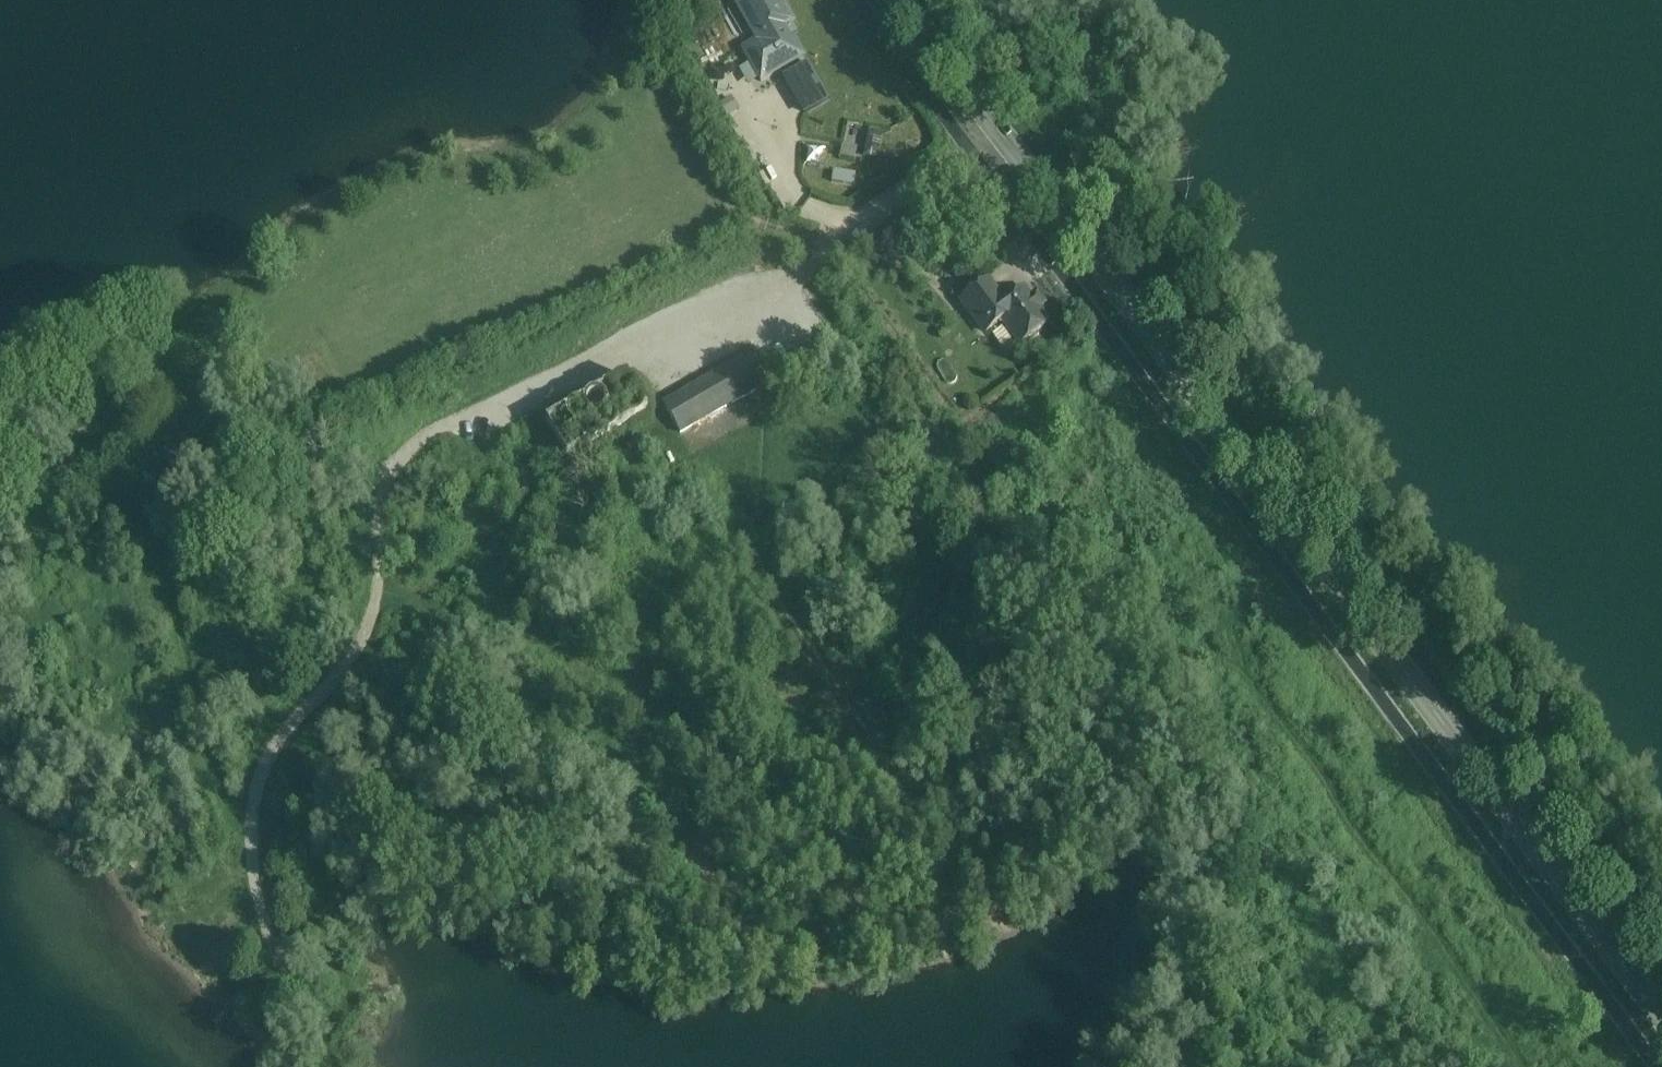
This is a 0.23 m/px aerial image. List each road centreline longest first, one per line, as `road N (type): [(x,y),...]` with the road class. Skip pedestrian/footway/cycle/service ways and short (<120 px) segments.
road 1 (tertiary): [(899,0),(1661,1025)]

